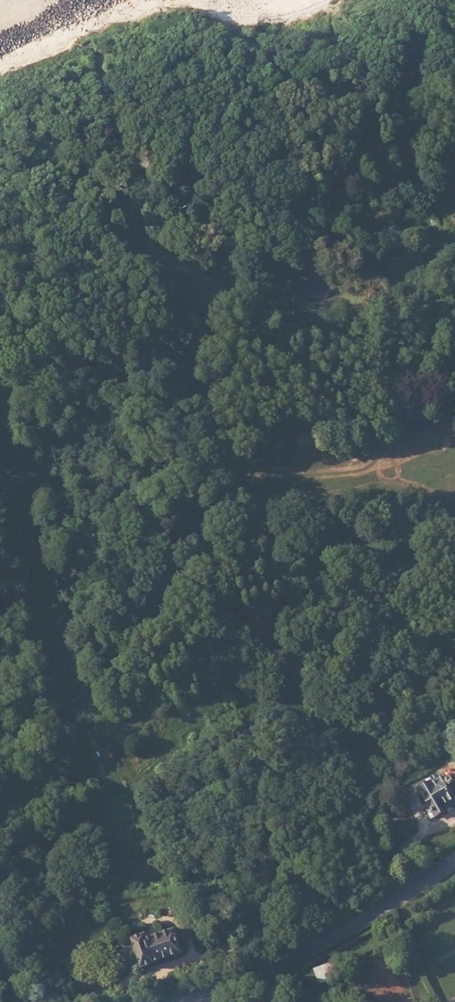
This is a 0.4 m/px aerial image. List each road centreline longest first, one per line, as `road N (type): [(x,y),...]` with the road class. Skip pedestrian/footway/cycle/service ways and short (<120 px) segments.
road 1 (secondary): [(170,1001),(332,936),(454,858)]

